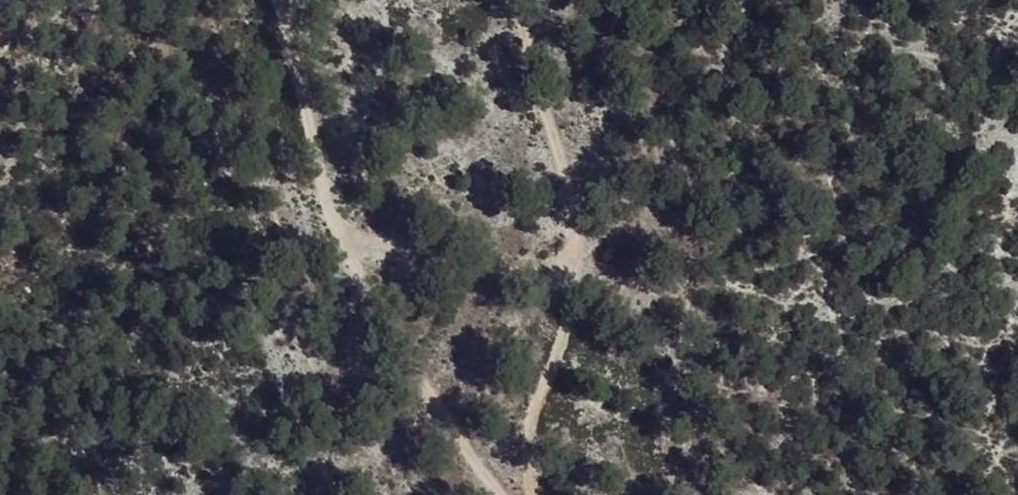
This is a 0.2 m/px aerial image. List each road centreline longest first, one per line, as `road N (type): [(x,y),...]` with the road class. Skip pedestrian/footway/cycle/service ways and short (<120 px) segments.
road 1 (track): [(276,0),(340,230),(365,250),(442,265),(567,262),(558,180),(511,0)]
road 2 (track): [(340,230),(496,494)]
road 3 (track): [(528,494),(521,450),(568,314),(567,262)]

